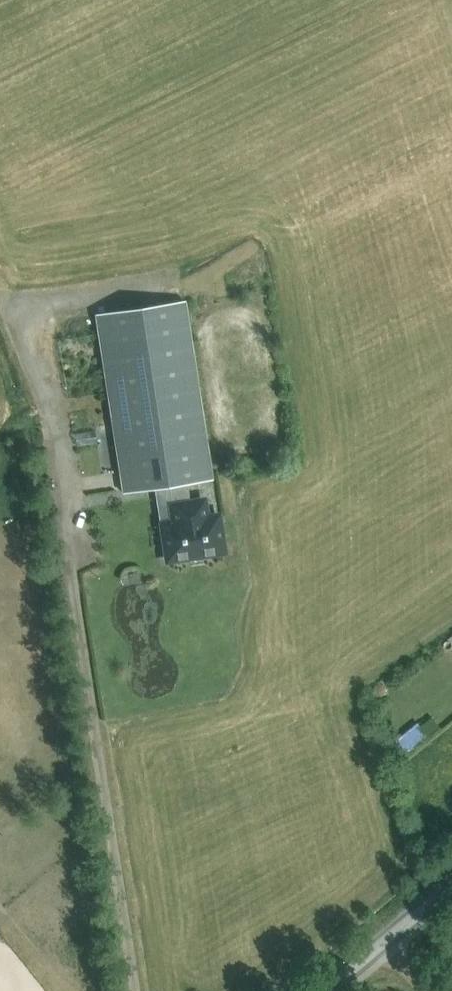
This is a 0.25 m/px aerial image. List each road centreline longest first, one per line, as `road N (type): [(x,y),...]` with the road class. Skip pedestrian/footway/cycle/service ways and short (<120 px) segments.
road 1 (tertiary): [(324,990),(451,884)]

